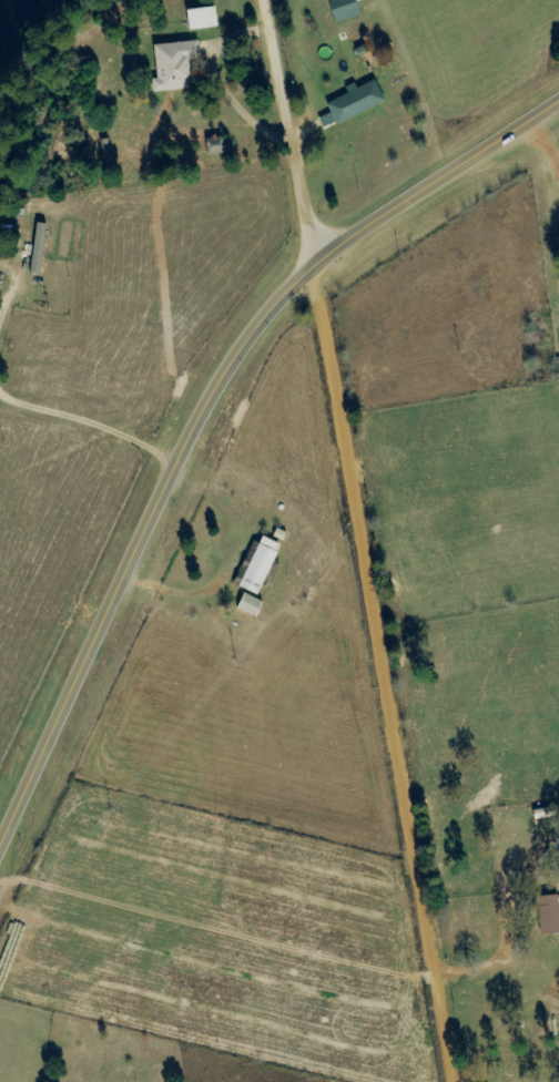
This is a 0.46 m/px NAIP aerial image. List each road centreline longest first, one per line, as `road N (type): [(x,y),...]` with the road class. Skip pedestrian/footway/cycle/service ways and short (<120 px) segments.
road 1 (tertiary): [(0,841),(197,405),(265,309),(312,265),(558,101)]
road 2 (residential): [(454,1081),(312,265)]
road 3 (residential): [(312,265),(275,0)]

